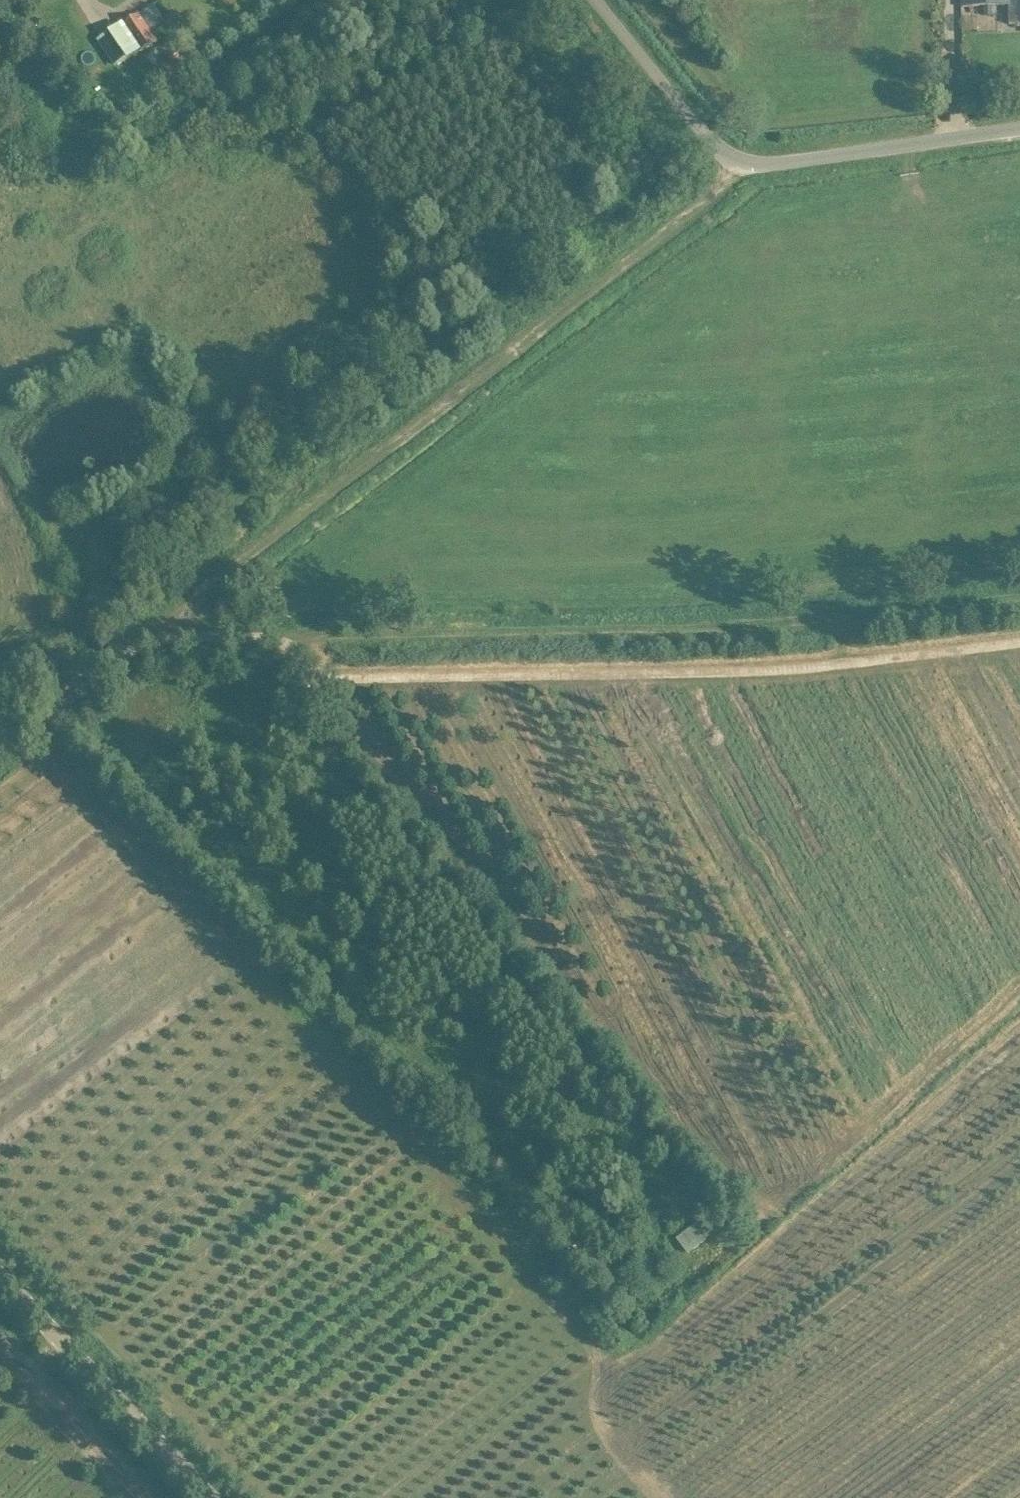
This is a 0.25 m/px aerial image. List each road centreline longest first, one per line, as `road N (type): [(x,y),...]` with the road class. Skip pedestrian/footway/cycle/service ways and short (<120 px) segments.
road 1 (track): [(159,623),(243,642),(767,635),(1019,604)]
road 2 (track): [(159,623),(707,201),(737,164)]
road 3 (unclassified): [(214,1497),(0,1274)]
road 4 (unclassified): [(737,164),(1019,129)]
road 5 (unclassified): [(737,164),(588,0)]
road 6 (track): [(0,749),(159,623)]

